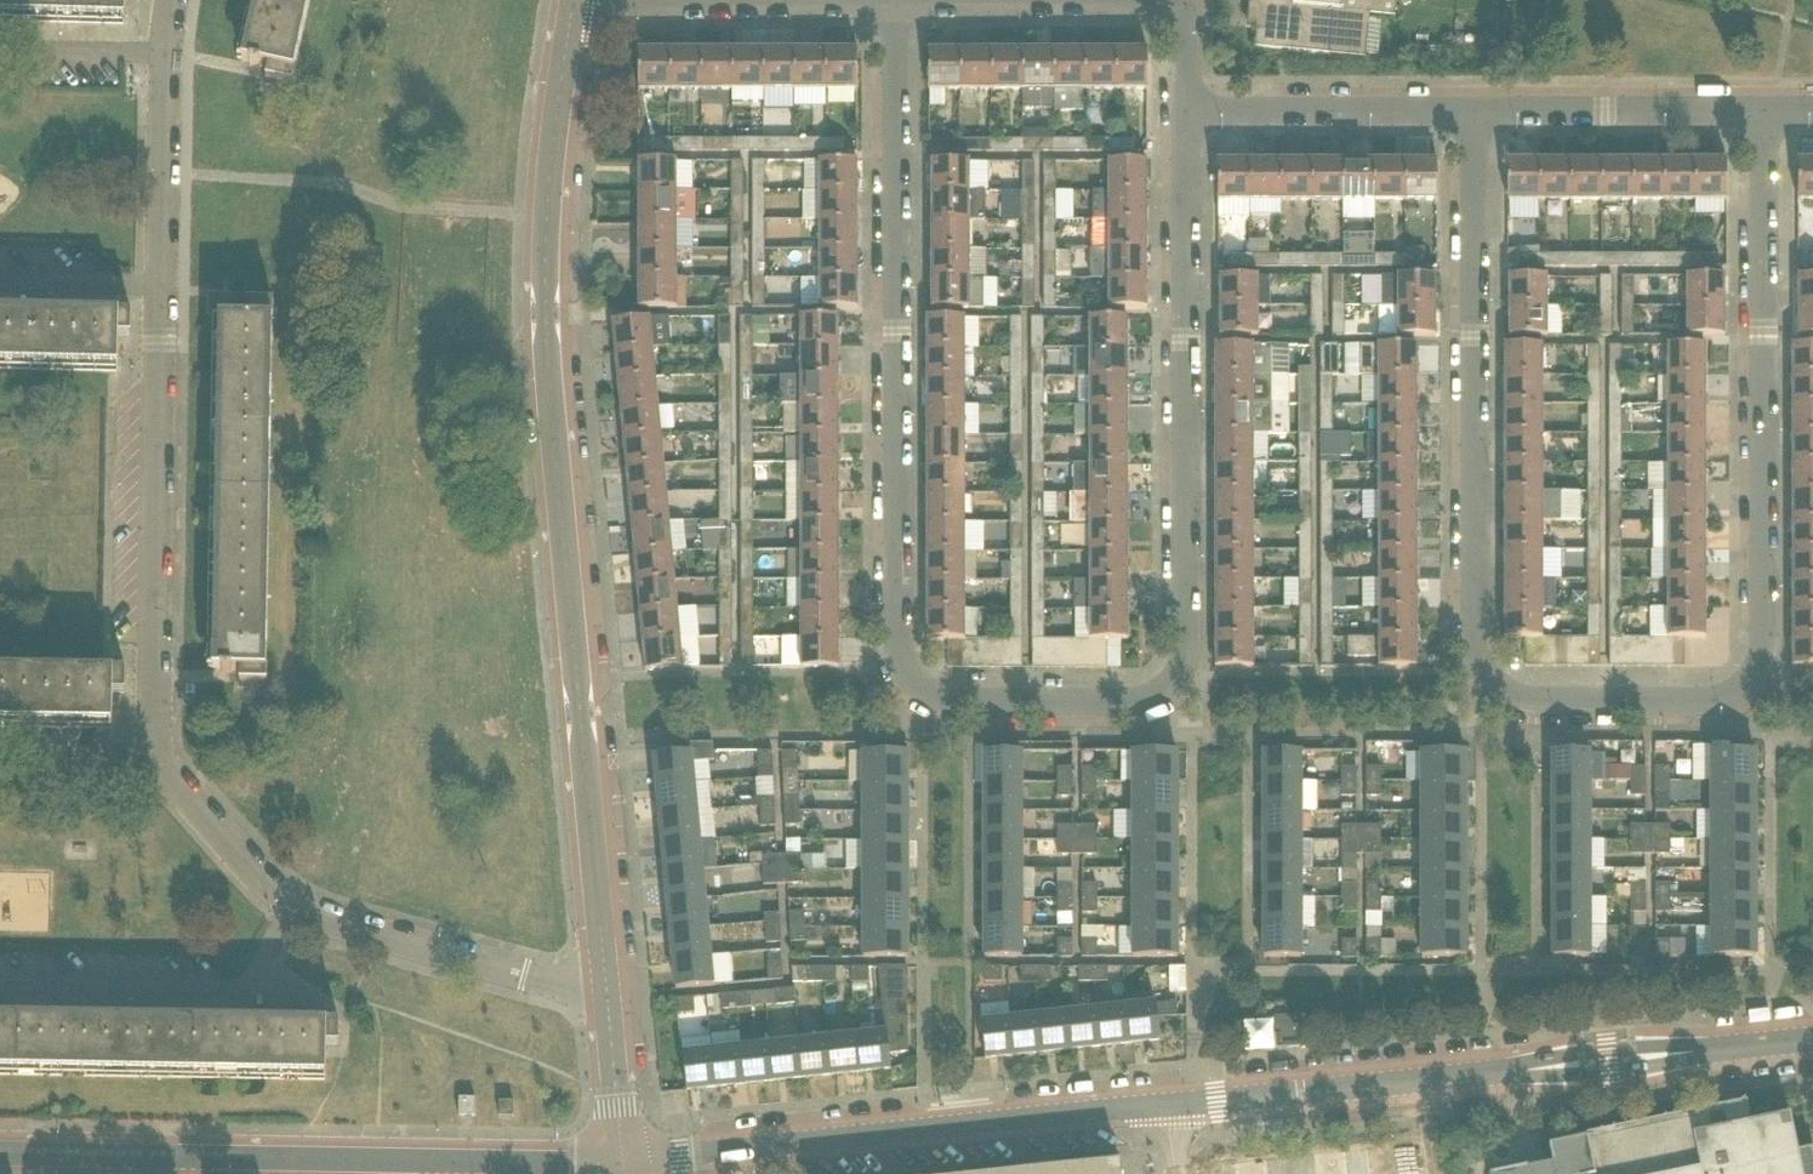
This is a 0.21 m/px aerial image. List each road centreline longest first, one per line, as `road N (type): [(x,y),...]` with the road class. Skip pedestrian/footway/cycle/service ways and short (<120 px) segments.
road 1 (unclassified): [(607,1000),(545,317),(547,216),(573,5)]
road 2 (residential): [(971,714),(1169,704),(1189,677),(1187,132)]
road 3 (residential): [(971,714),(919,707),(899,680),(892,11)]
road 4 (residential): [(1625,699),(1507,706),(1480,690),(1474,129)]
road 5 (residential): [(1625,699),(1750,698),(1774,671),(1775,131)]
road 6 (unclassified): [(1168,1108),(1812,1040)]
road 7 (unclassified): [(0,1155),(623,1165)]
road 8 (unclassified): [(623,1165),(1168,1108)]
road 9 (residential): [(154,755),(163,289)]
road 10 (residential): [(293,912),(253,985),(0,982)]
road 11 (residential): [(607,1000),(293,912)]
road 12 (residential): [(573,5),(892,11)]
road 13 (residential): [(892,11),(1193,13)]
road 14 (residential): [(1474,129),(1775,131)]
road 15 (residential): [(1187,132),(1474,129)]
road 16 (residential): [(163,289),(164,56)]
road 17 (residential): [(293,912),(154,755)]
road 18 (unclassified): [(623,1165),(607,1000)]
road 19 (residential): [(0,53),(164,56)]
road 20 (residential): [(163,289),(0,287)]
road 21 (residential): [(0,754),(154,755)]

